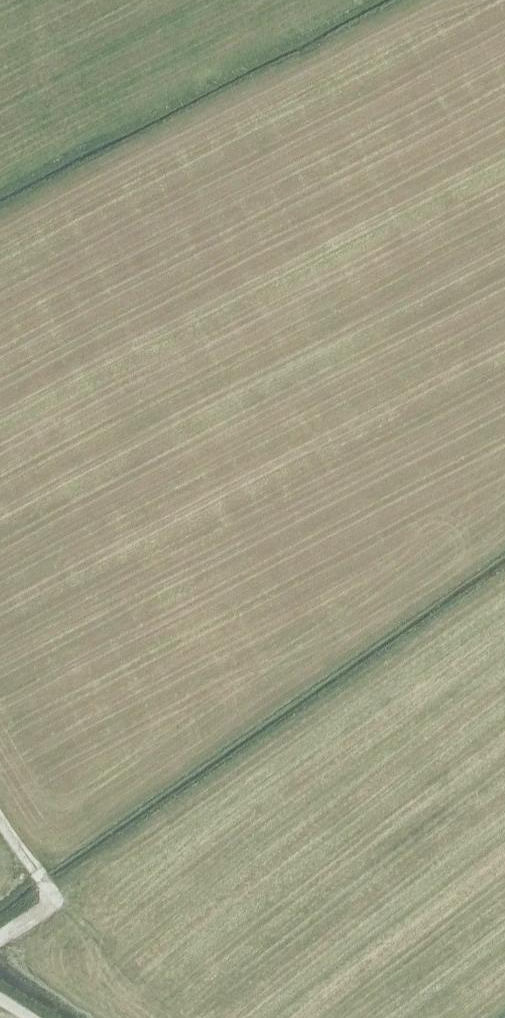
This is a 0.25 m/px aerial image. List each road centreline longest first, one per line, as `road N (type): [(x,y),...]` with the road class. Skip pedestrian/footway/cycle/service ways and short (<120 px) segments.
road 1 (track): [(0,822),(50,901),(0,942)]

